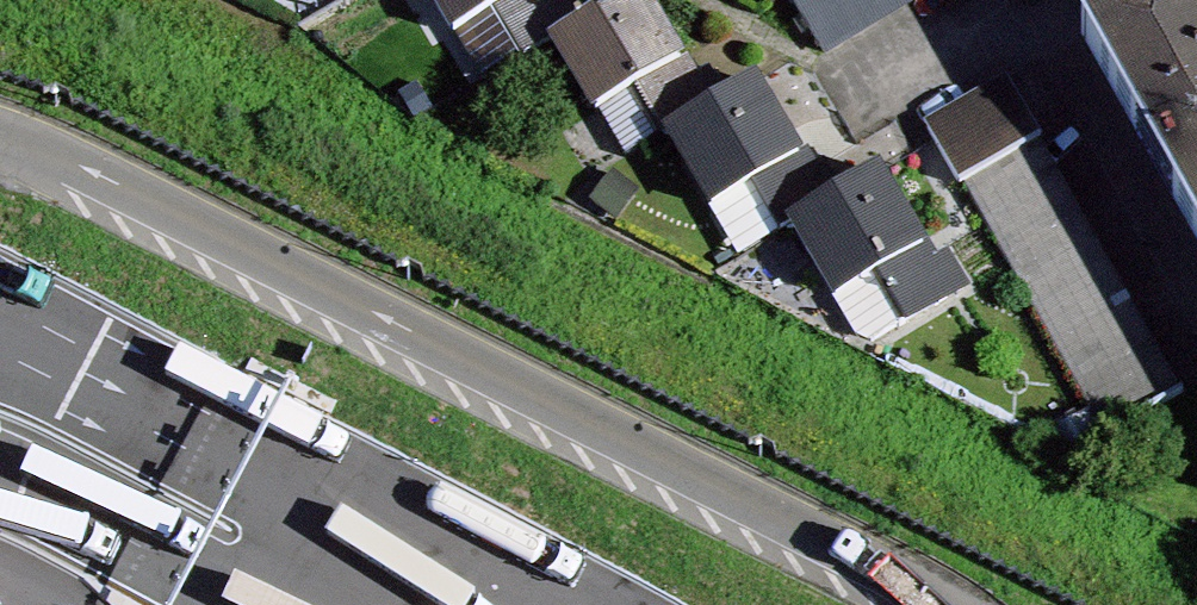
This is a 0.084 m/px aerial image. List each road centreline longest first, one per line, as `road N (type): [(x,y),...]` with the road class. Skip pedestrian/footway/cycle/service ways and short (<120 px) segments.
road 1 (unclassified): [(945,604),(75,173),(0,152)]

